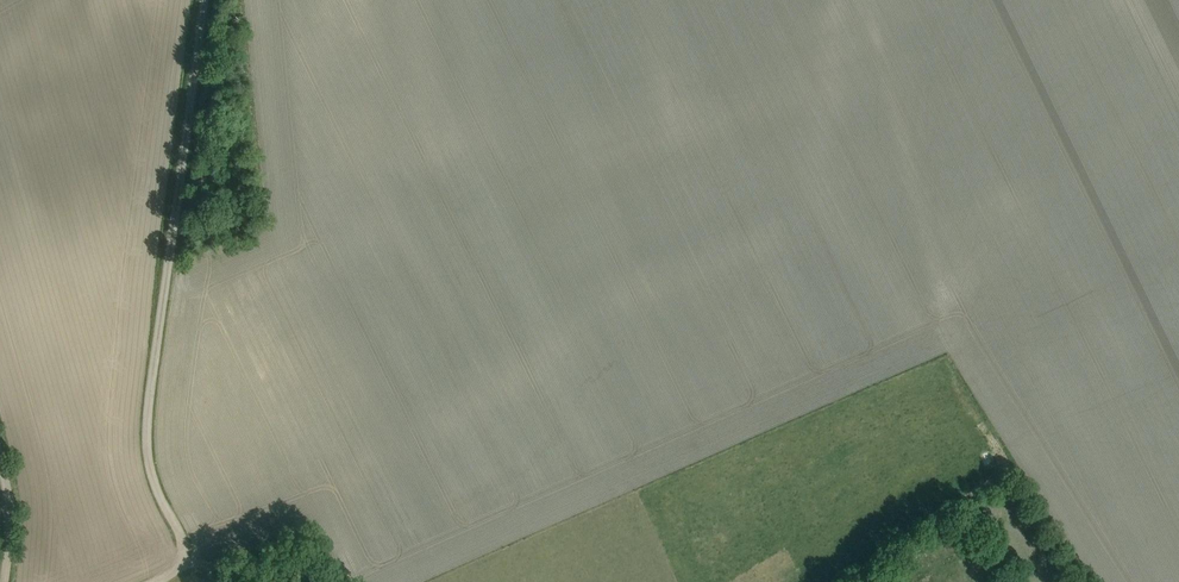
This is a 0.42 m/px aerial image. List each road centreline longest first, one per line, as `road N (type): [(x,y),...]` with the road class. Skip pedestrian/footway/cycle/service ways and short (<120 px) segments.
road 1 (track): [(156,581),(184,556),(155,491),(147,445),(204,0)]
road 2 (track): [(0,462),(5,581)]

